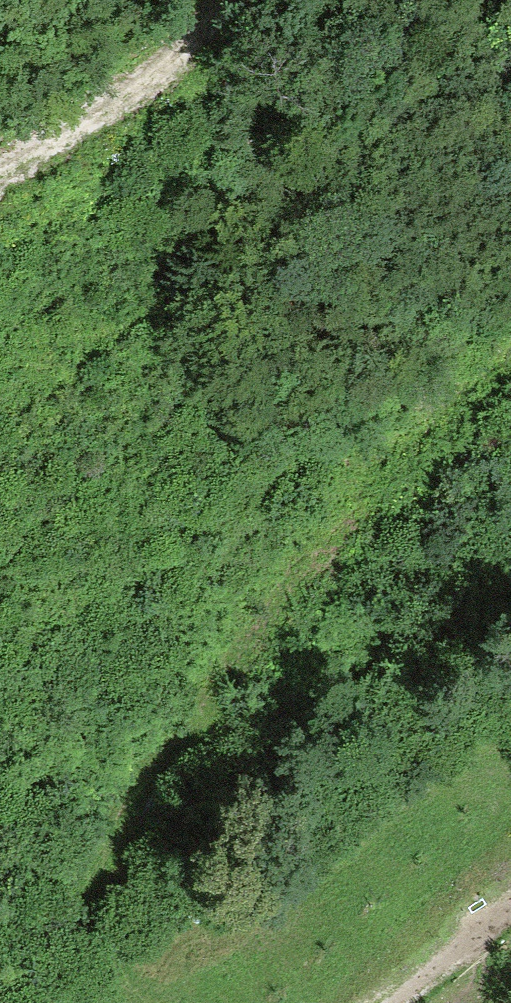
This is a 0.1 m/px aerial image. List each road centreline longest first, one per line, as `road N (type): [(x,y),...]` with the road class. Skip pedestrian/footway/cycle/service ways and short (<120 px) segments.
road 1 (track): [(510,360),(300,576),(130,814),(98,905),(138,1002)]
road 2 (track): [(0,178),(148,85),(232,0)]
road 3 (track): [(392,1002),(510,910)]

